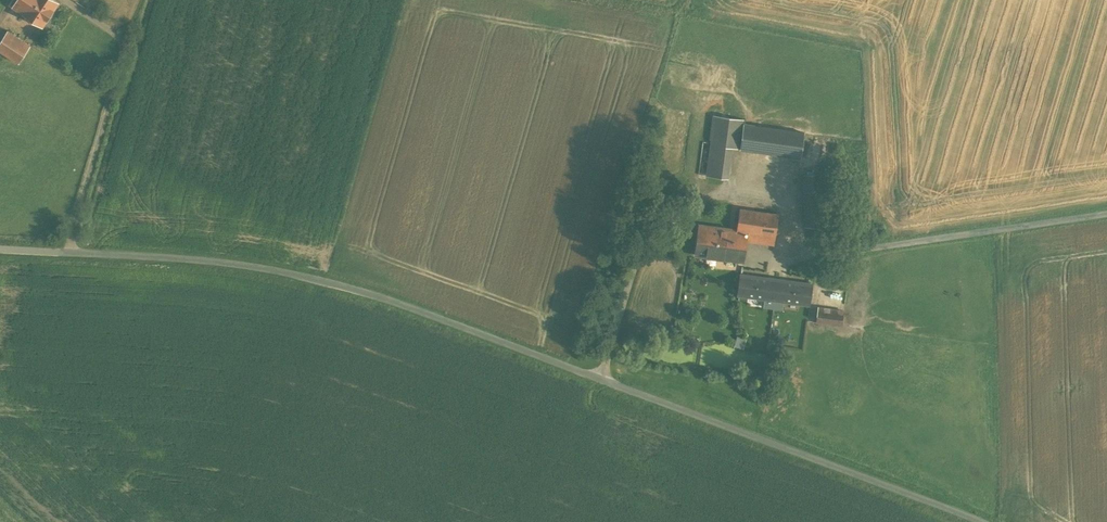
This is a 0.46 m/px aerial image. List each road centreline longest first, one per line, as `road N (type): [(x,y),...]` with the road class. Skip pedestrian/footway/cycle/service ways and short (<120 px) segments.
road 1 (unclassified): [(0,250),(178,255),(346,285),(845,465),(975,521)]
road 2 (track): [(1106,213),(806,249)]

